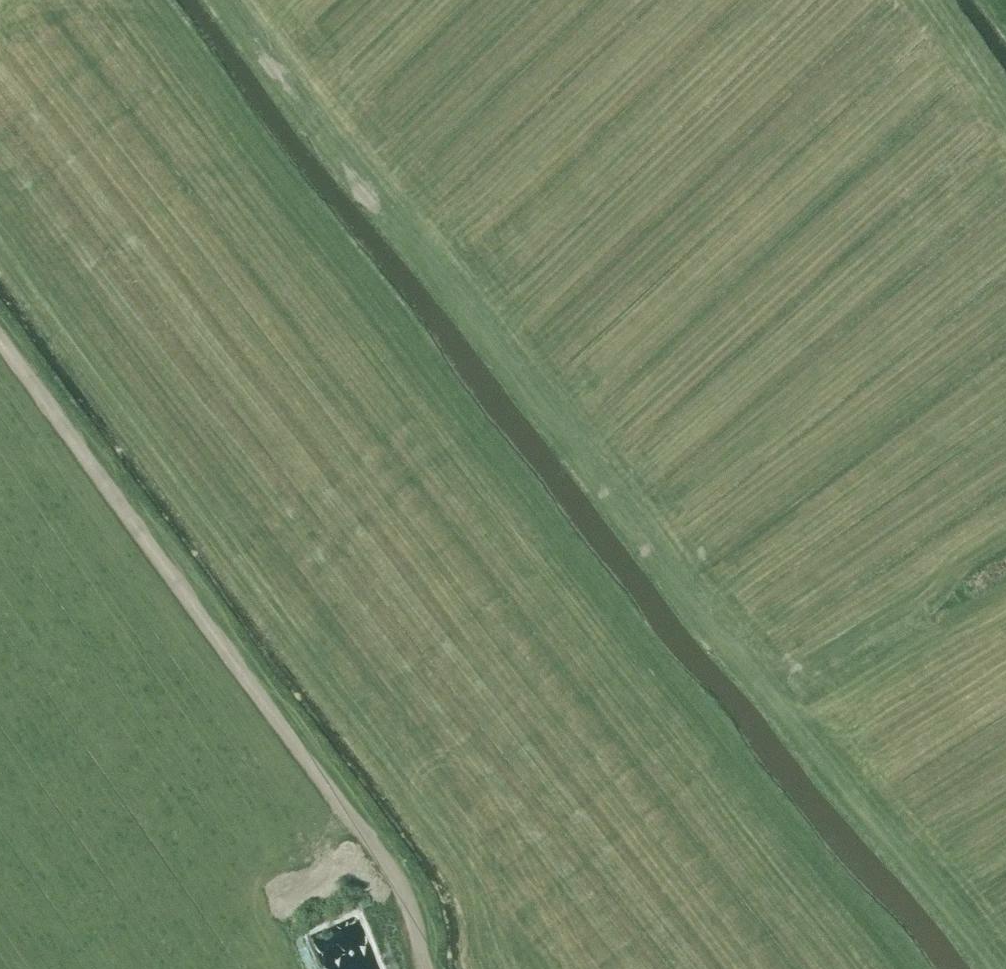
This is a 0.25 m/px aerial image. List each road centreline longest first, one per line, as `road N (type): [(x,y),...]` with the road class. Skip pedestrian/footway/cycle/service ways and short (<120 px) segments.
road 1 (track): [(0,343),(402,891),(427,968)]

